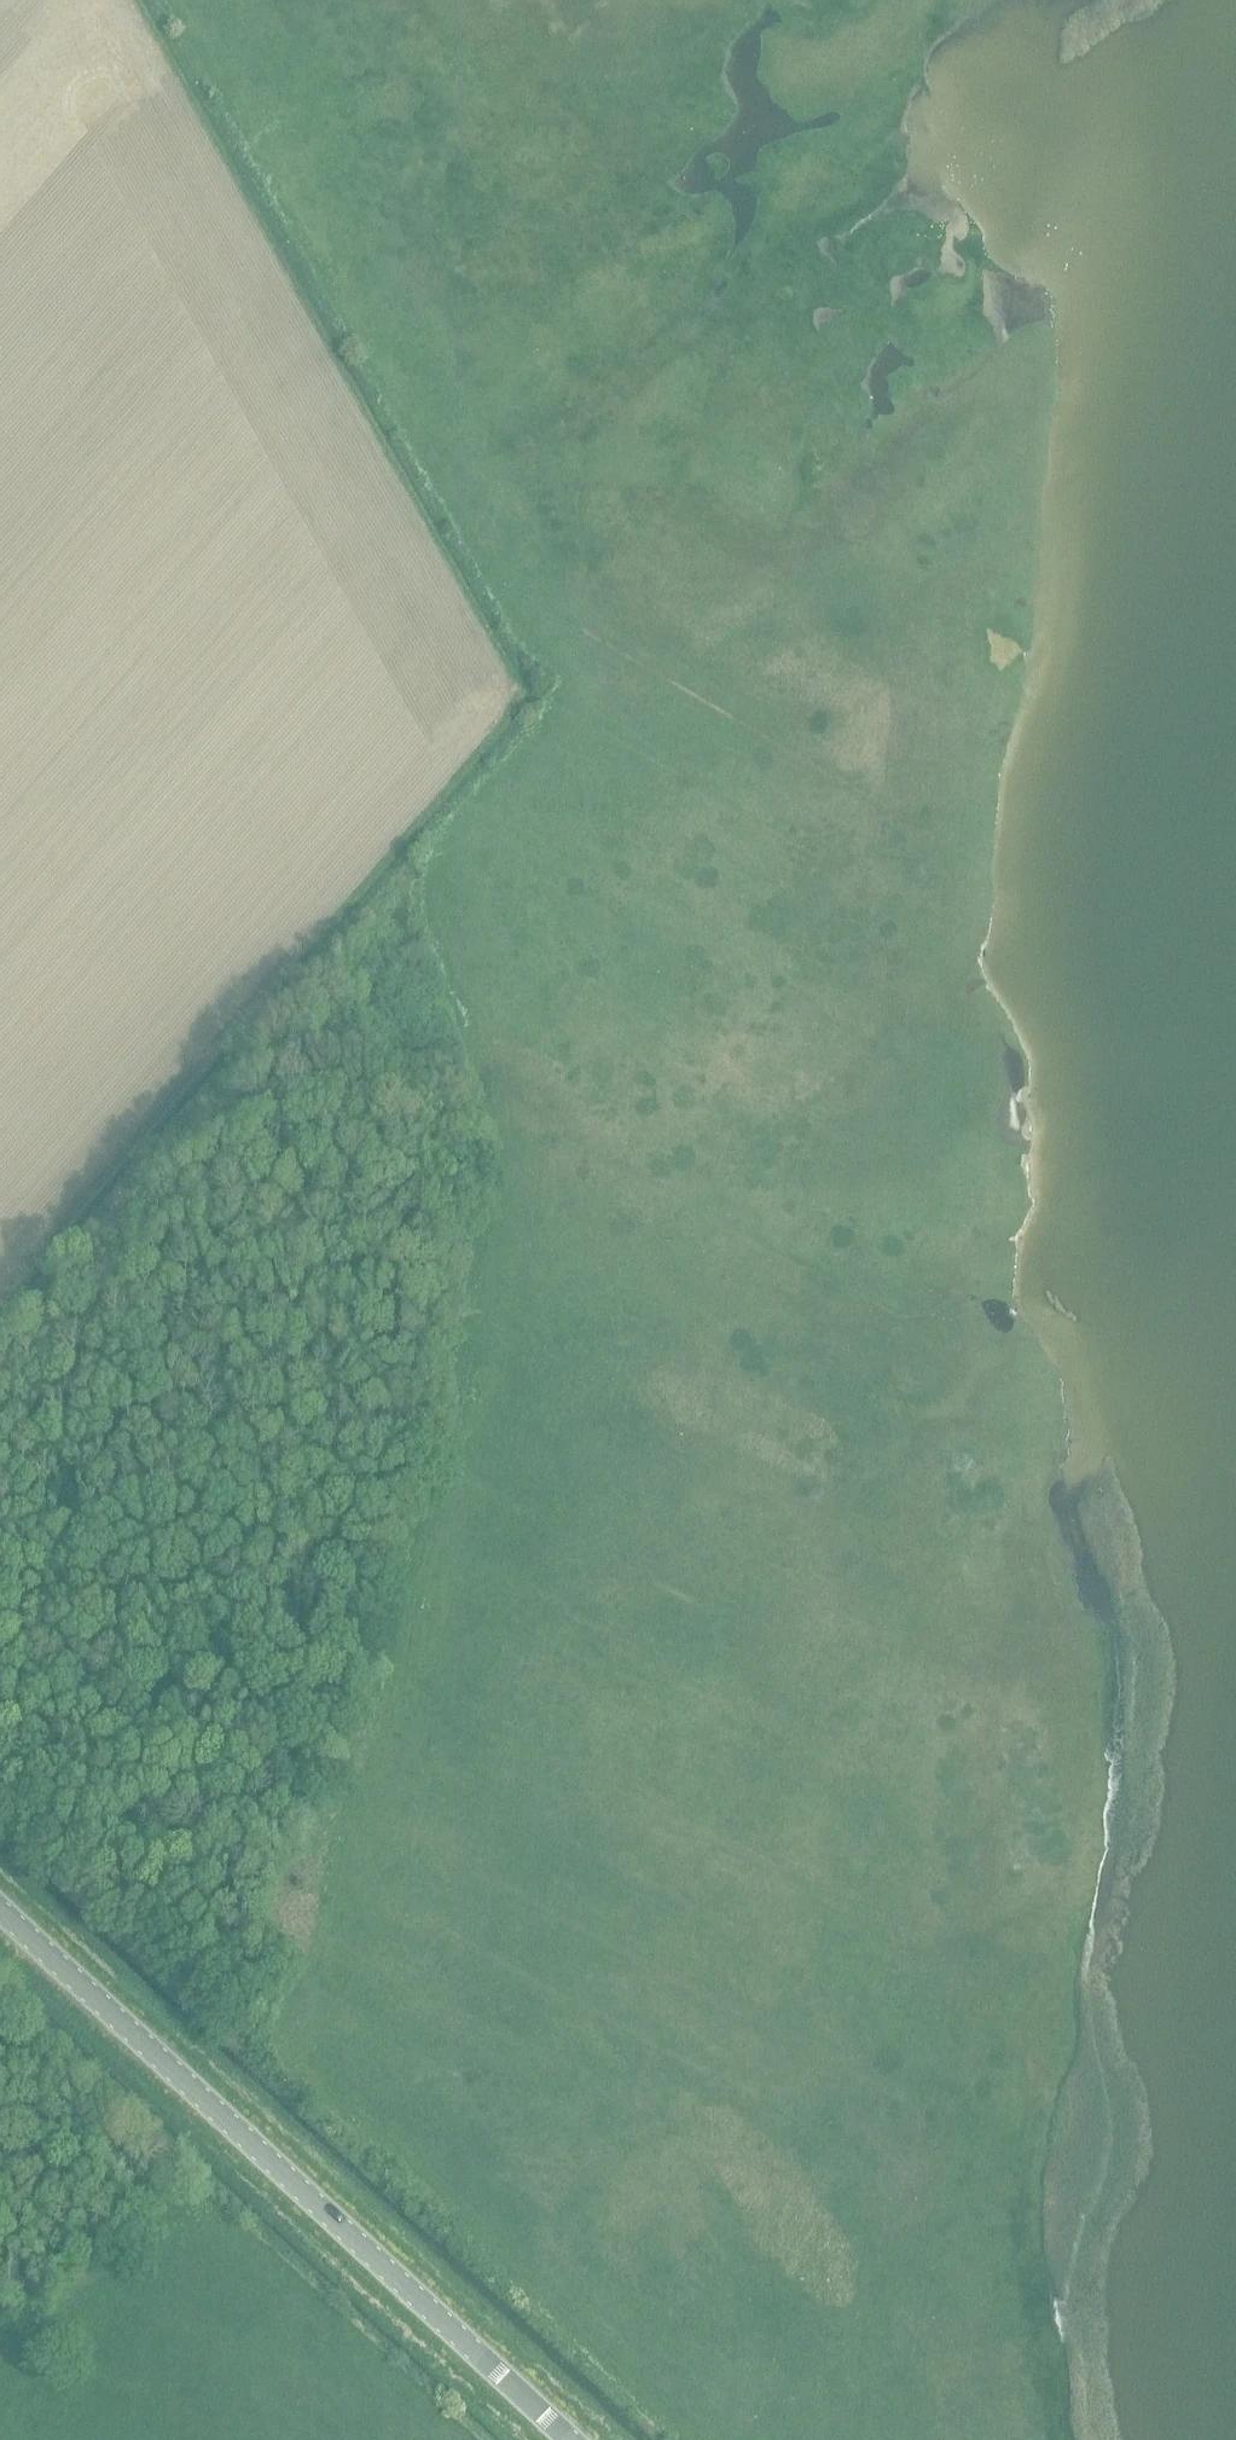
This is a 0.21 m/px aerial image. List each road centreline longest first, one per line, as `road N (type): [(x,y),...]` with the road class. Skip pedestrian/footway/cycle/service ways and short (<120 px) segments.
road 1 (tertiary): [(572,2439),(0,1905)]

